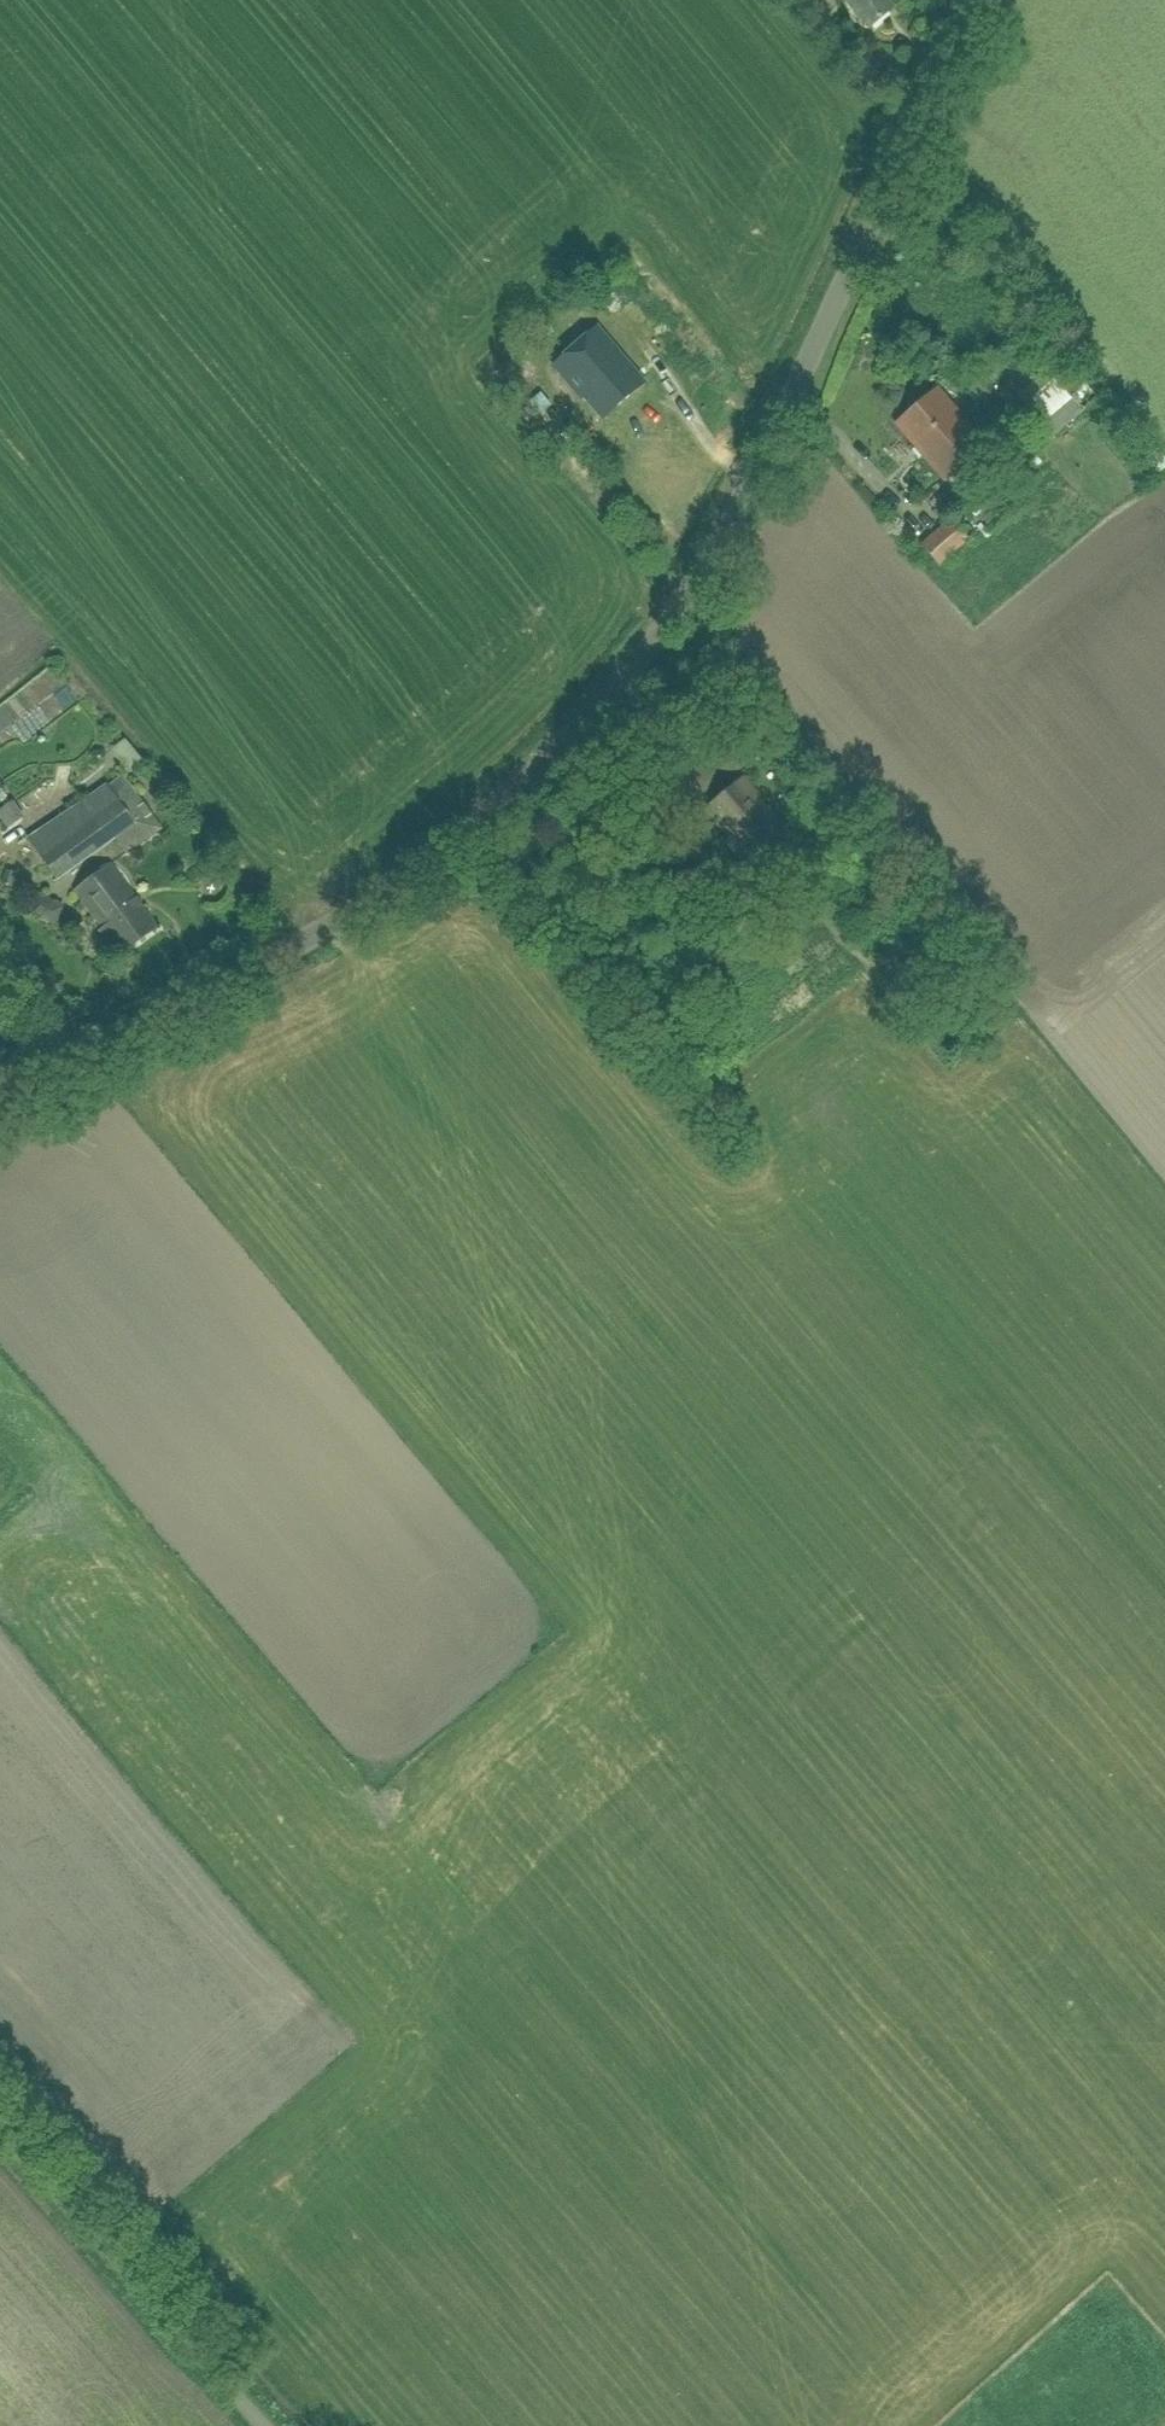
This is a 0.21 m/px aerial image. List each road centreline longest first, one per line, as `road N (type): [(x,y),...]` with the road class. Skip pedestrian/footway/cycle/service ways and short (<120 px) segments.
road 1 (unclassified): [(0,1095),(269,961),(385,892),(520,782),(613,689),(699,585),(766,471),(889,217),(981,0)]
road 2 (unclassified): [(264,2425),(0,2129)]

